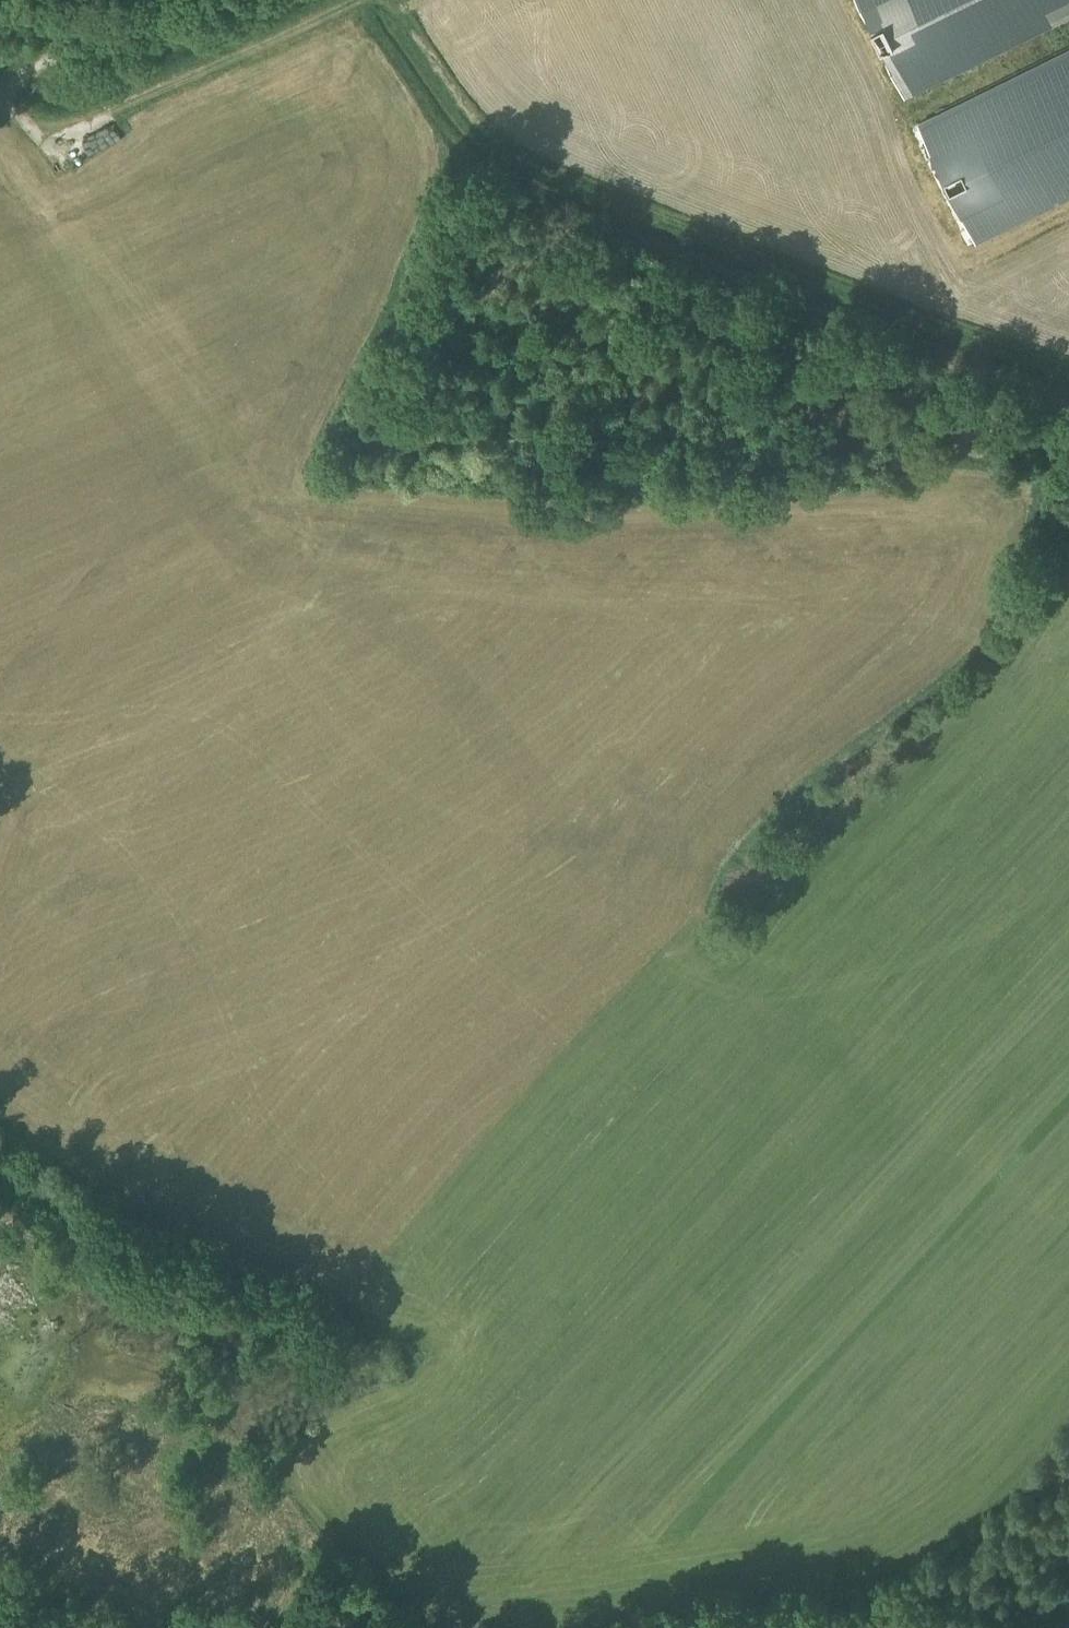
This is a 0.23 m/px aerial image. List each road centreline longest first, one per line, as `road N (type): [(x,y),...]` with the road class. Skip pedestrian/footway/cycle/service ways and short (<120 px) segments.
road 1 (track): [(771,1627),(873,1610),(947,1627)]
road 2 (track): [(25,73),(184,0)]

